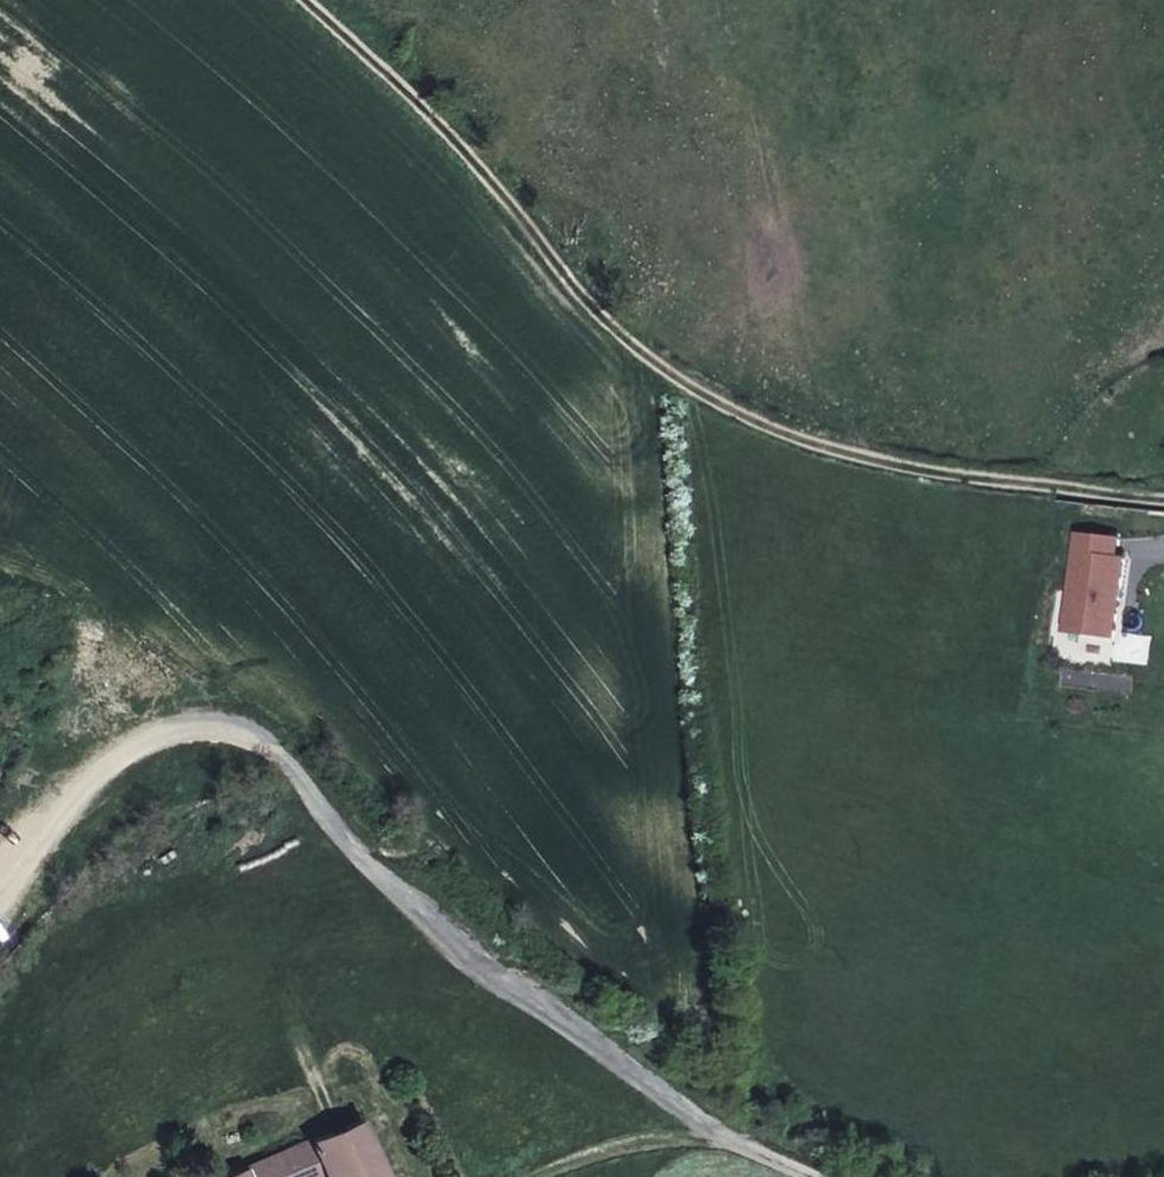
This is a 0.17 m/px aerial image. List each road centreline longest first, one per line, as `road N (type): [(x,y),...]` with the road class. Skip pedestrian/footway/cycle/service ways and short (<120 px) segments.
road 1 (track): [(1163,505),(972,482),(829,448),(646,355),(442,129),(311,0)]
road 2 (residential): [(134,734),(213,724),(284,751),(361,838),(541,1005),(763,1153),(812,1176)]

